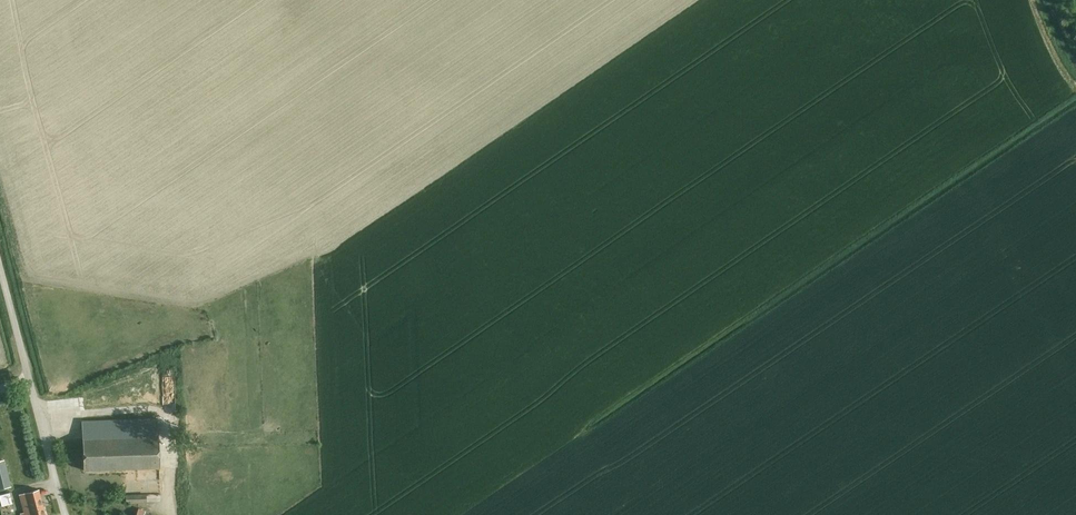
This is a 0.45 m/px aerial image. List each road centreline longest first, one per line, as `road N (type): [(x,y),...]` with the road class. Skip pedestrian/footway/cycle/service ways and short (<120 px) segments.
road 1 (unclassified): [(63,514),(0,278)]

